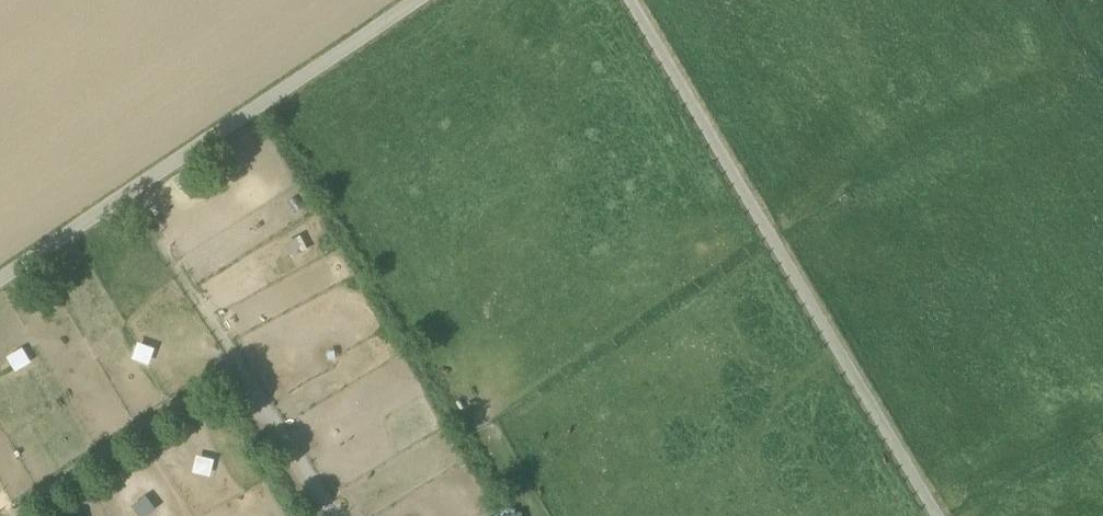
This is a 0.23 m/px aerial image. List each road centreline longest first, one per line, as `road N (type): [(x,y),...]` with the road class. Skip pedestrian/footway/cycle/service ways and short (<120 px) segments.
road 1 (track): [(627,0),(933,515)]
road 2 (track): [(419,0),(0,282)]

